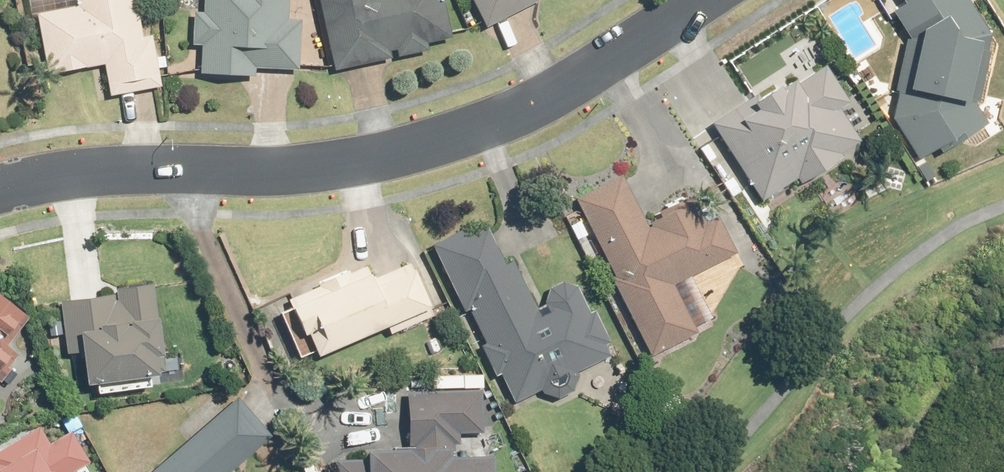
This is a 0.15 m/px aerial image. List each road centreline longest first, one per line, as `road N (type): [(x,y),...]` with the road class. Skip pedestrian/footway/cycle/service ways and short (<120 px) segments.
road 1 (residential): [(0,192),(71,174),(344,166),(458,135),(561,92),(695,0)]

